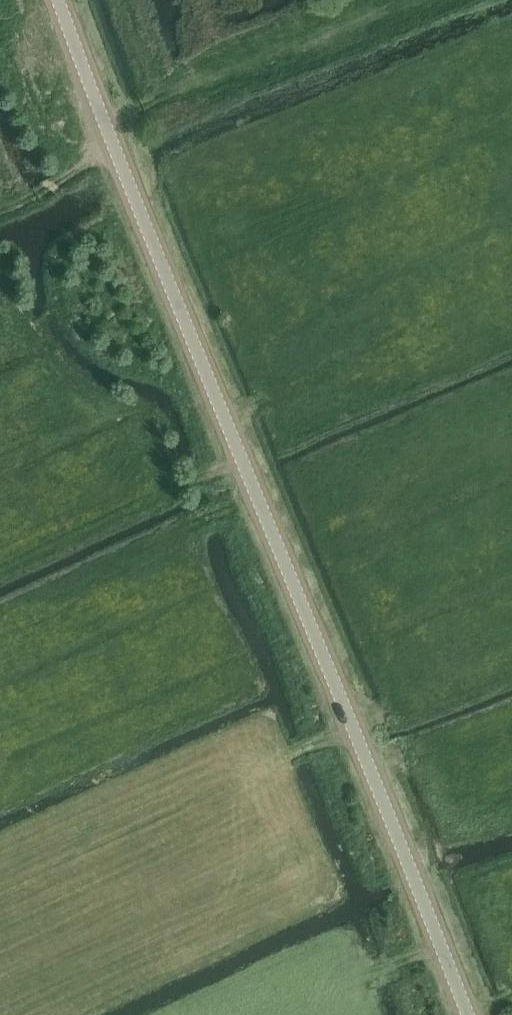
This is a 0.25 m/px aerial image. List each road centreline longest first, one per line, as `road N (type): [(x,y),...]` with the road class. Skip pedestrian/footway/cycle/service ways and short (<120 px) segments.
road 1 (tertiary): [(465,1014),(60,0)]
road 2 (track): [(0,567),(241,459)]
road 3 (track): [(0,212),(115,148)]

